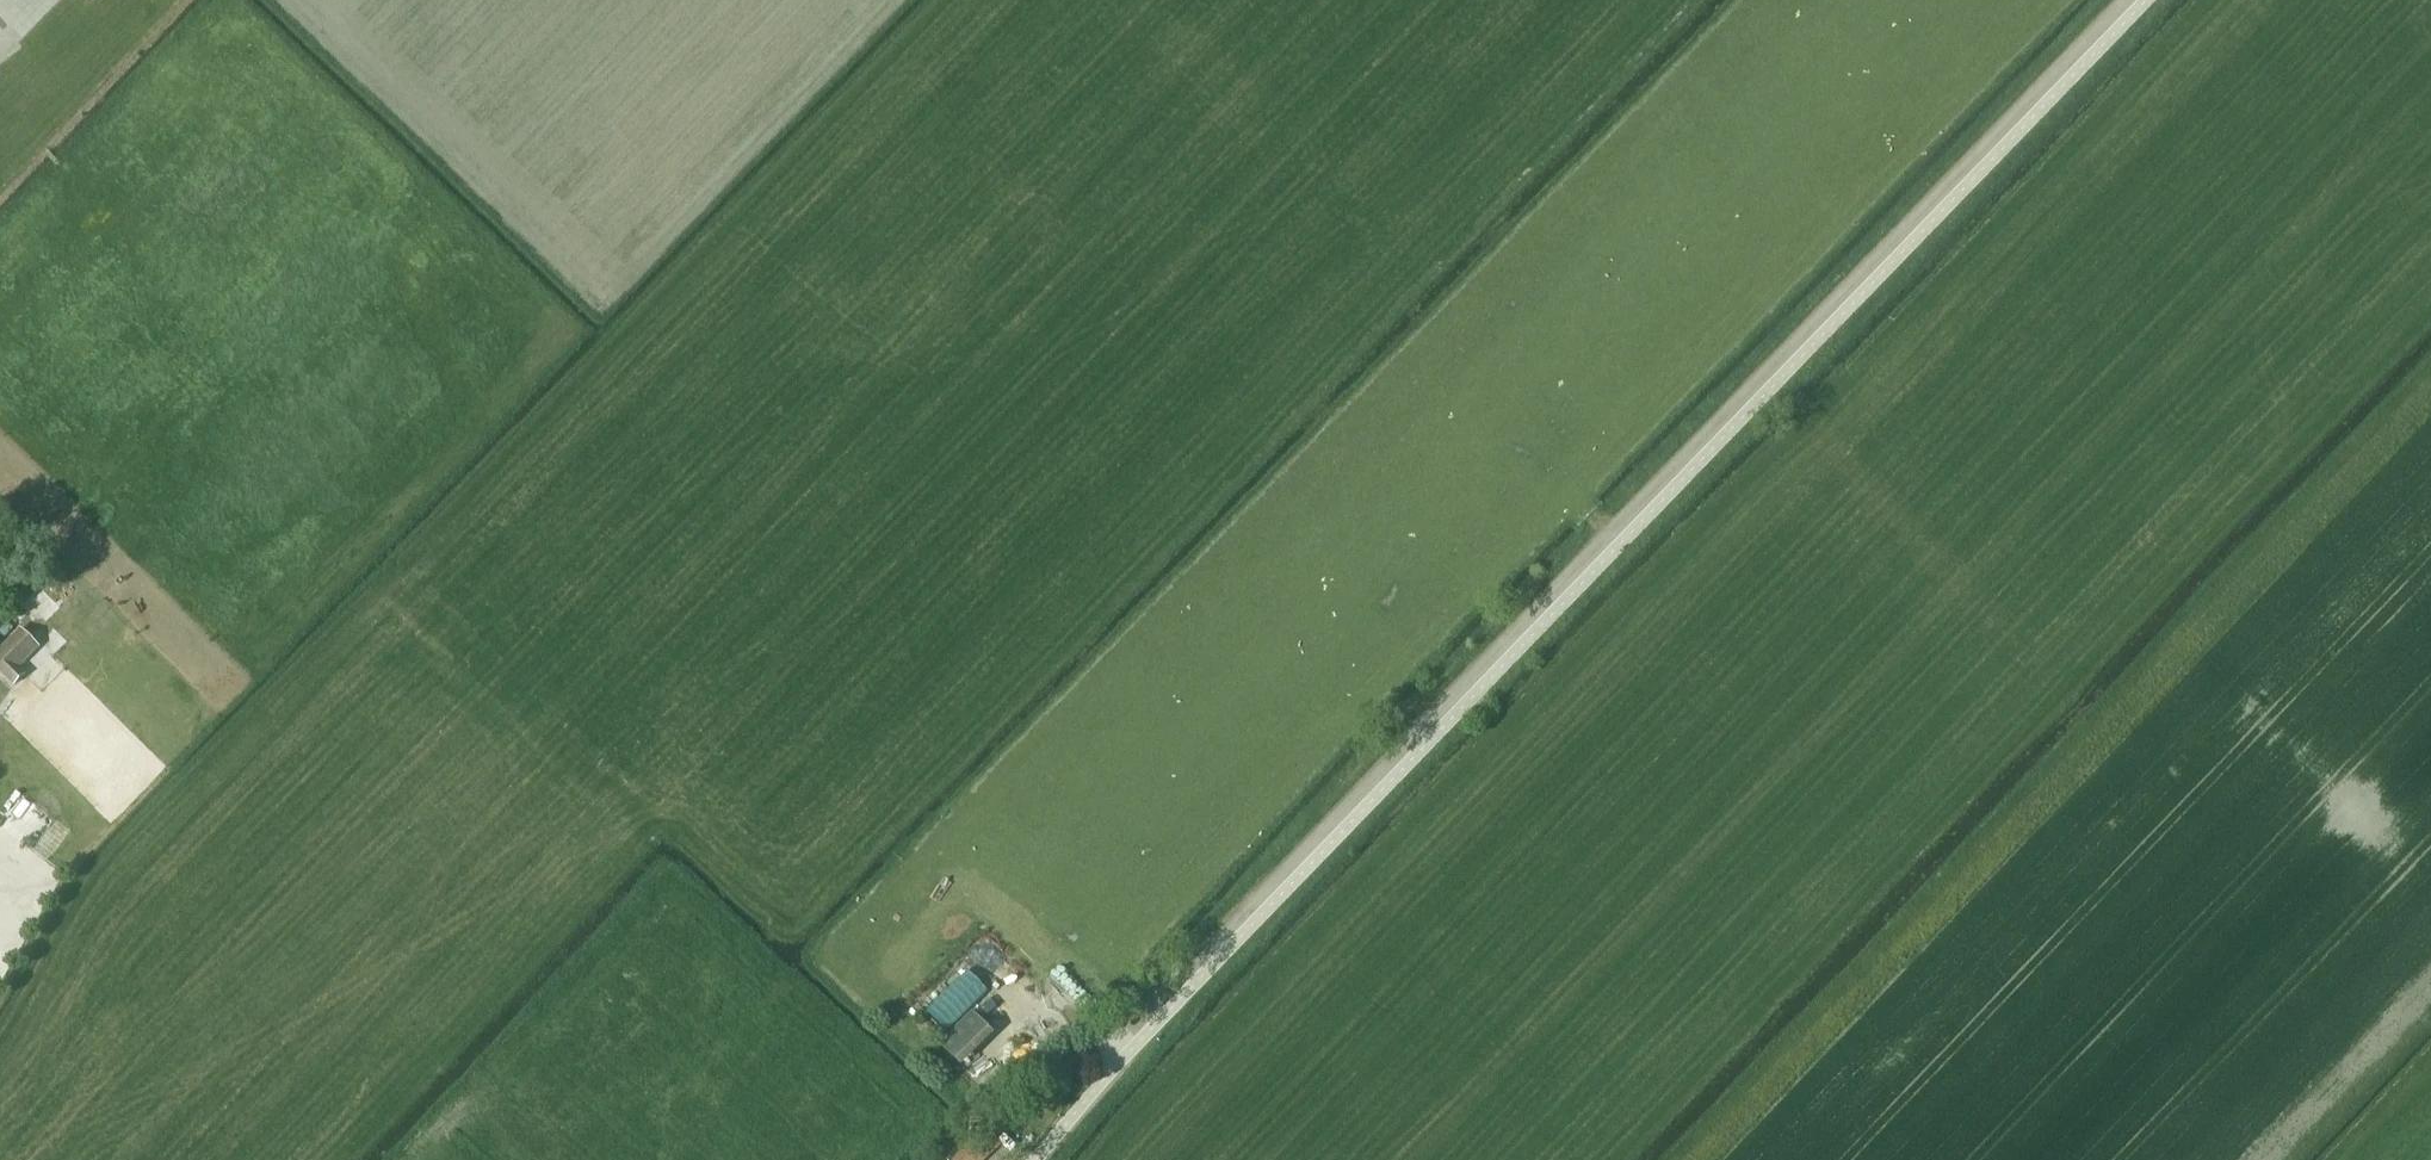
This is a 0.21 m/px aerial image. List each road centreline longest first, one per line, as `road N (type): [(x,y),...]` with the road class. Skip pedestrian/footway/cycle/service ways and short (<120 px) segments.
road 1 (track): [(1126,1052),(1135,1029),(2122,0)]
road 2 (unclassified): [(1126,1052),(1035,1159)]

